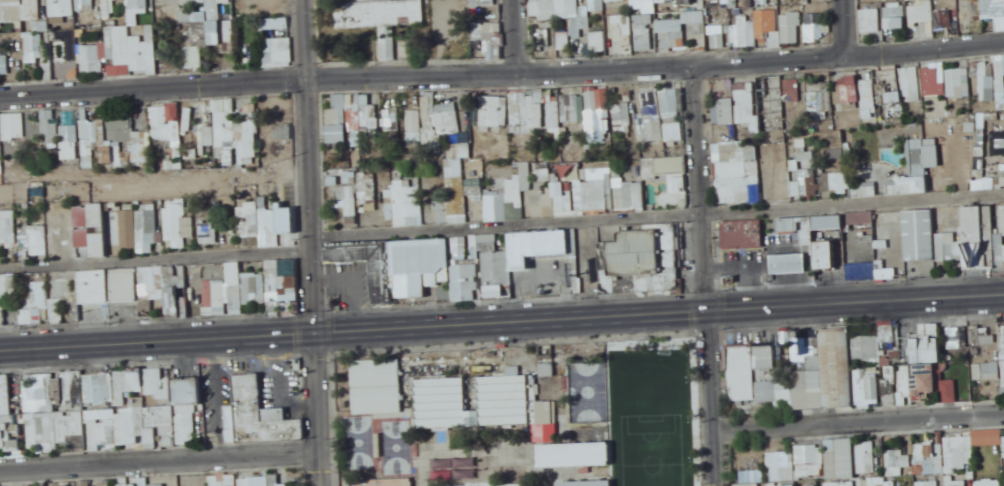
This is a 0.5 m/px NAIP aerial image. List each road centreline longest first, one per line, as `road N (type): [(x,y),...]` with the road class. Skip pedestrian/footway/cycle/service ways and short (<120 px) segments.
road 1 (residential): [(321,485),(304,0)]

